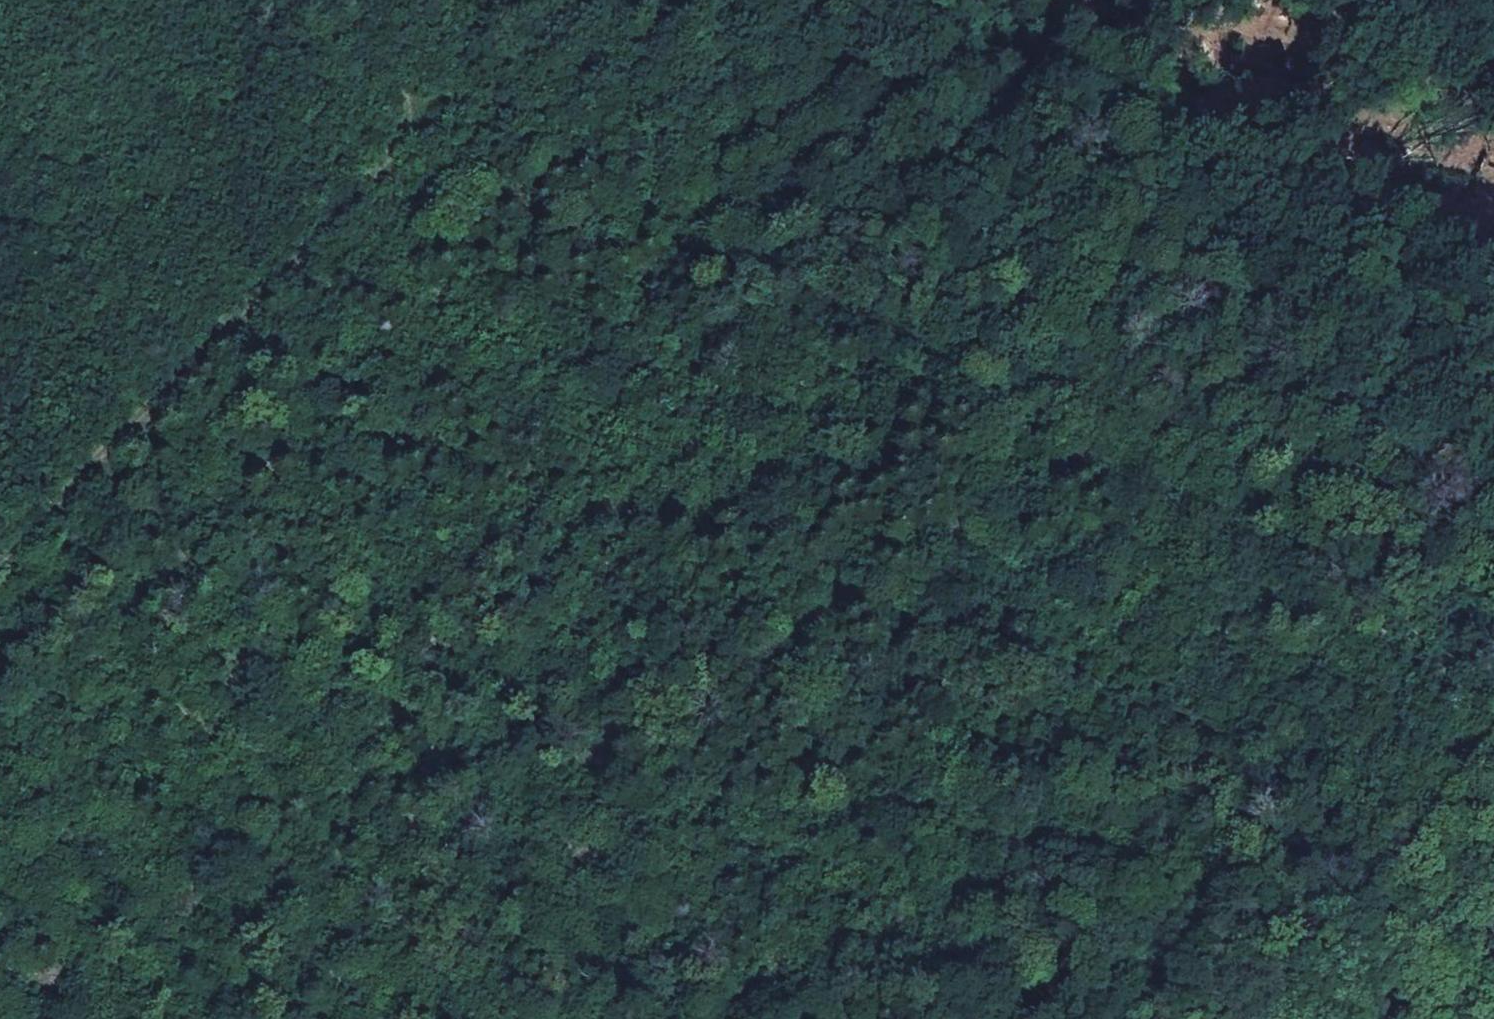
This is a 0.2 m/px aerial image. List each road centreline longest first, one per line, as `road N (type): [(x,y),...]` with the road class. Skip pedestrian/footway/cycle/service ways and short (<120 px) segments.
road 1 (track): [(317,0),(385,97),(379,146),(0,554)]

